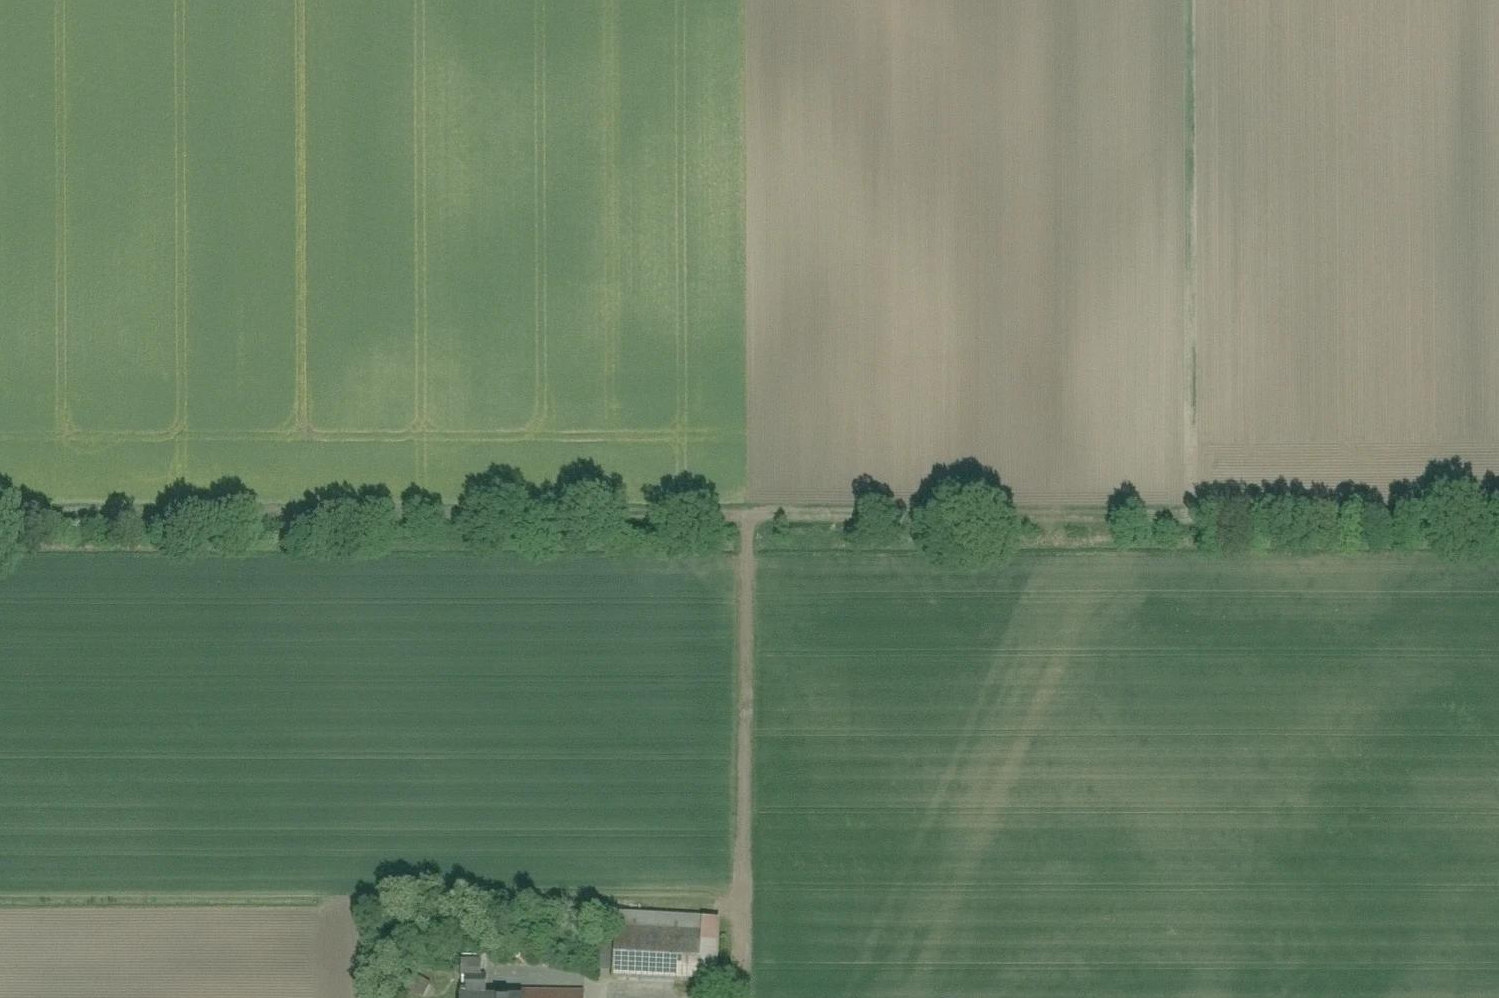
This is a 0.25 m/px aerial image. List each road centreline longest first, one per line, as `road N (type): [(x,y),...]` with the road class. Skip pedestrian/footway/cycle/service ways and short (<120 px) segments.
road 1 (track): [(1498,526),(0,530)]
road 2 (unclassified): [(726,997),(730,528)]

